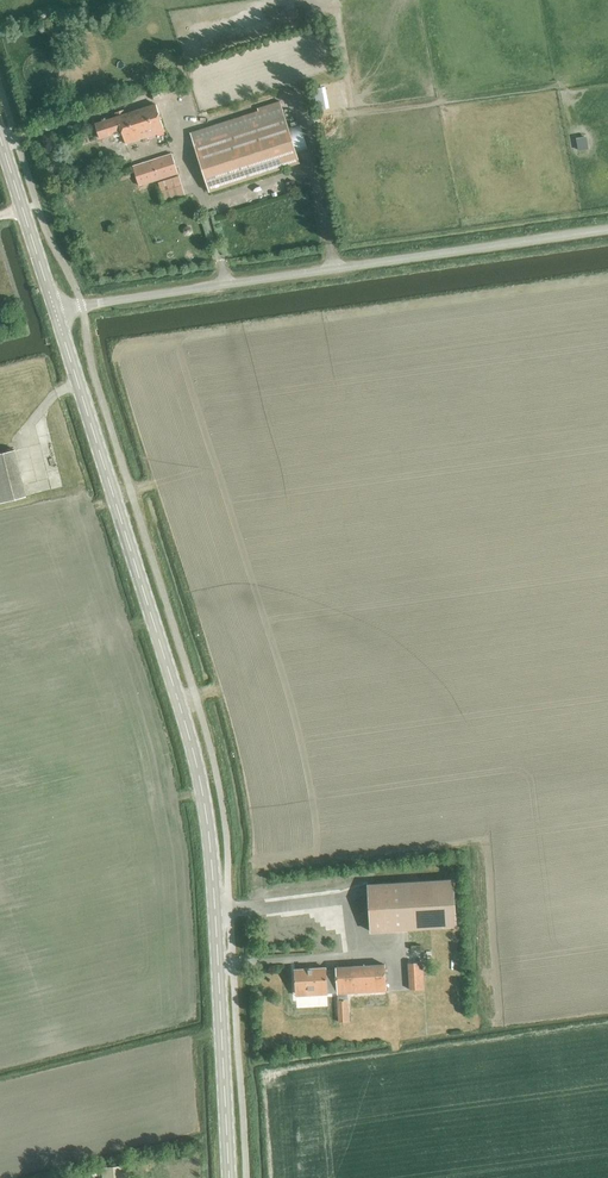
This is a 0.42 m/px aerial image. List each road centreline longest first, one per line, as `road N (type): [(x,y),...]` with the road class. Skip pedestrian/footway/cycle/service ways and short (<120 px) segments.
road 1 (tertiary): [(228,1177),(197,754),(57,311)]
road 2 (unclassified): [(57,311),(607,228)]
road 3 (tertiary): [(57,311),(0,140)]

